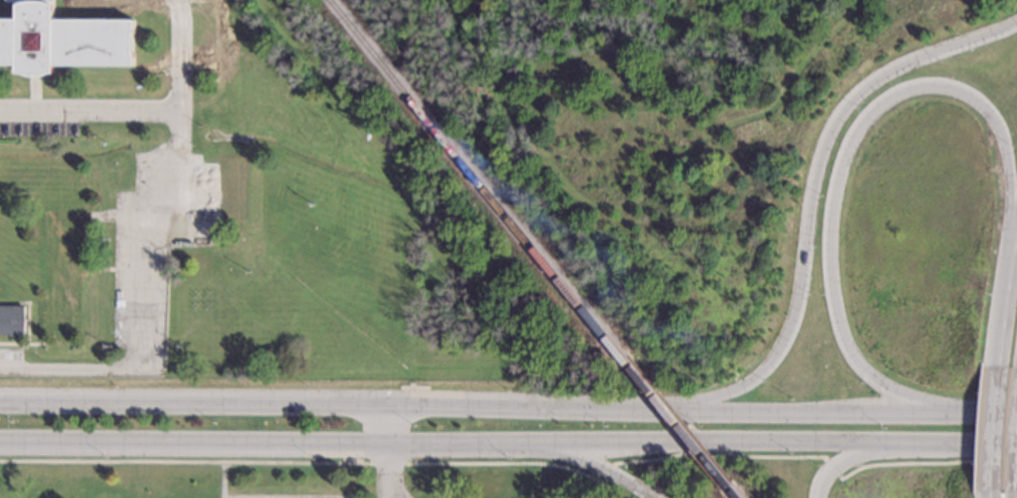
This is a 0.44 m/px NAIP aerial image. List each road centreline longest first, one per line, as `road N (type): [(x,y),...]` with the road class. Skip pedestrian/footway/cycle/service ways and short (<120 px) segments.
road 1 (primary): [(700,408),(0,400)]
road 2 (primary): [(947,410),(877,382),(839,332),(827,231),(849,139),(901,91),(954,88),(991,118),(1015,225)]
road 3 (primary): [(1016,22),(884,77),(840,115),(817,179),(785,342),(766,367),(700,408)]
road 4 (primary): [(0,441),(543,442)]
road 5 (primary): [(543,442),(1016,445)]
road 6 (primary): [(947,410),(700,408)]
road 7 (secondary): [(999,351),(988,492)]
road 8 (secondary): [(1015,225),(999,351)]
road 9 (primary): [(543,442),(652,497)]

